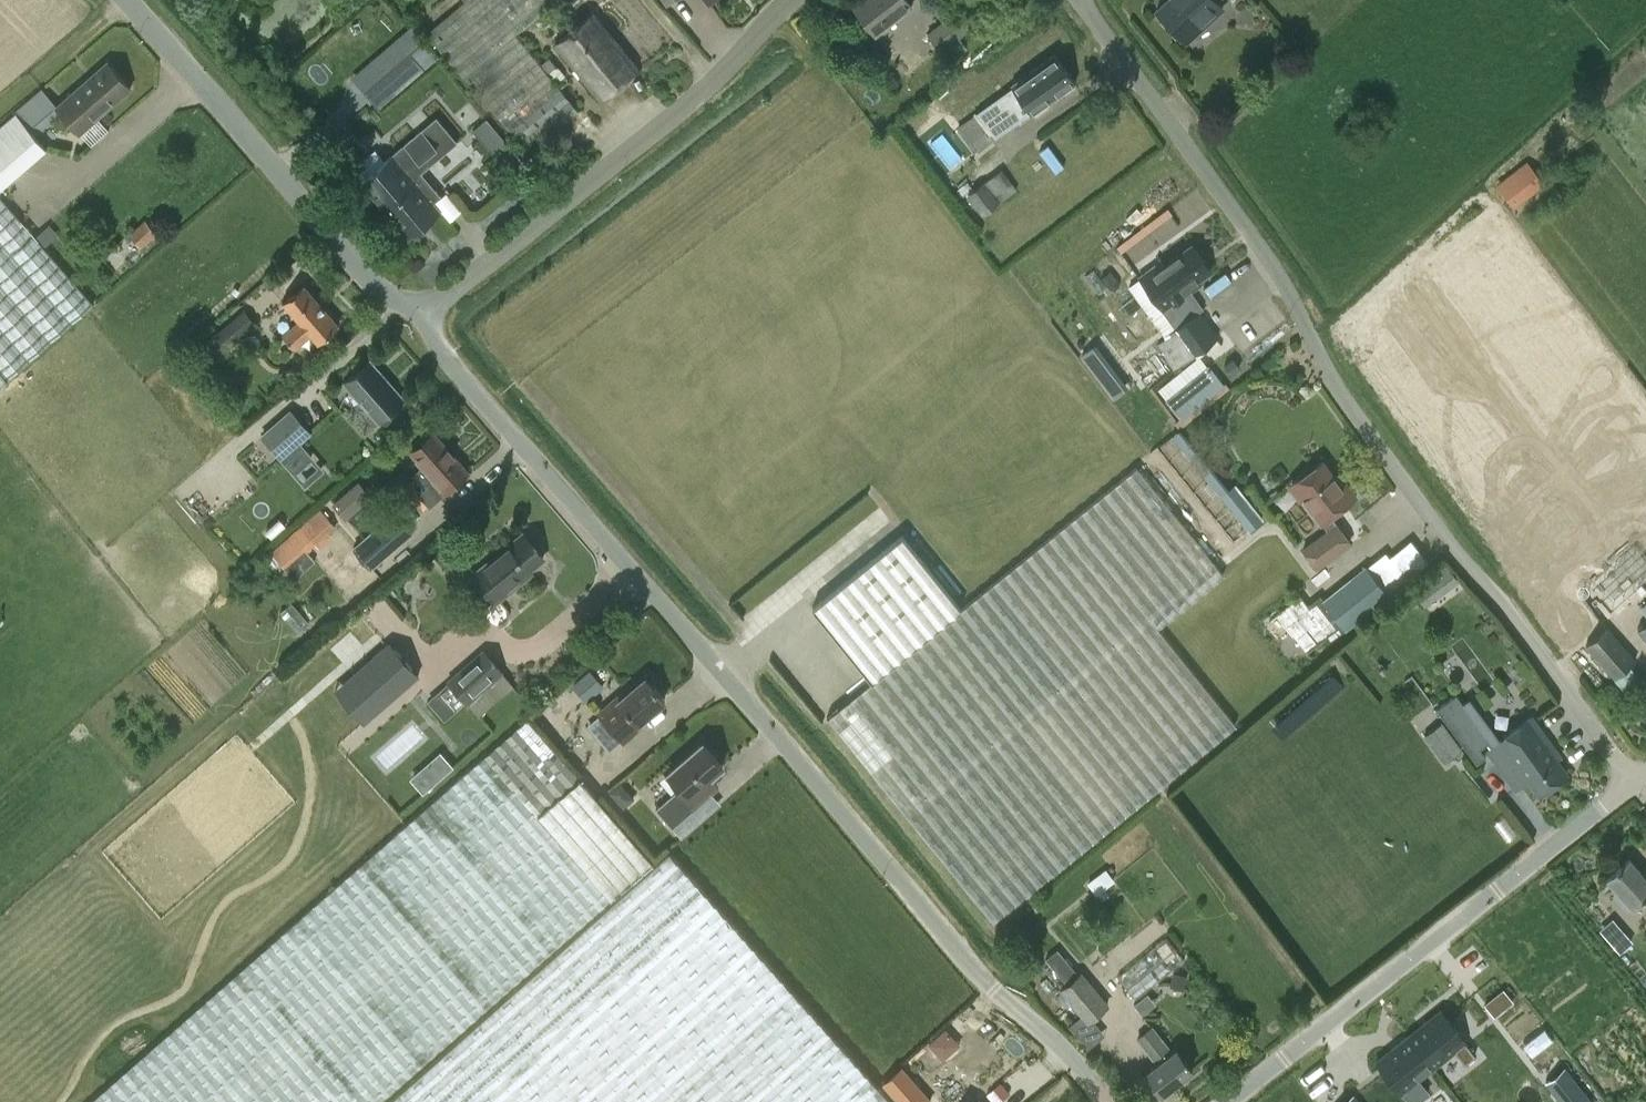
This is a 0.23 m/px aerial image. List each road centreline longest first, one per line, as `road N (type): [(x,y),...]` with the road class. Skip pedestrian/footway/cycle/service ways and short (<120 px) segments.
road 1 (residential): [(1104,1101),(1060,1048),(989,984),(447,360),(423,314)]
road 2 (unclassified): [(1639,783),(1329,375),(1315,326),(1080,0)]
road 3 (residential): [(1231,1101),(1639,783)]
road 4 (unclassified): [(423,314),(797,0)]
road 5 (residential): [(423,314),(372,283),(208,85),(125,0)]

